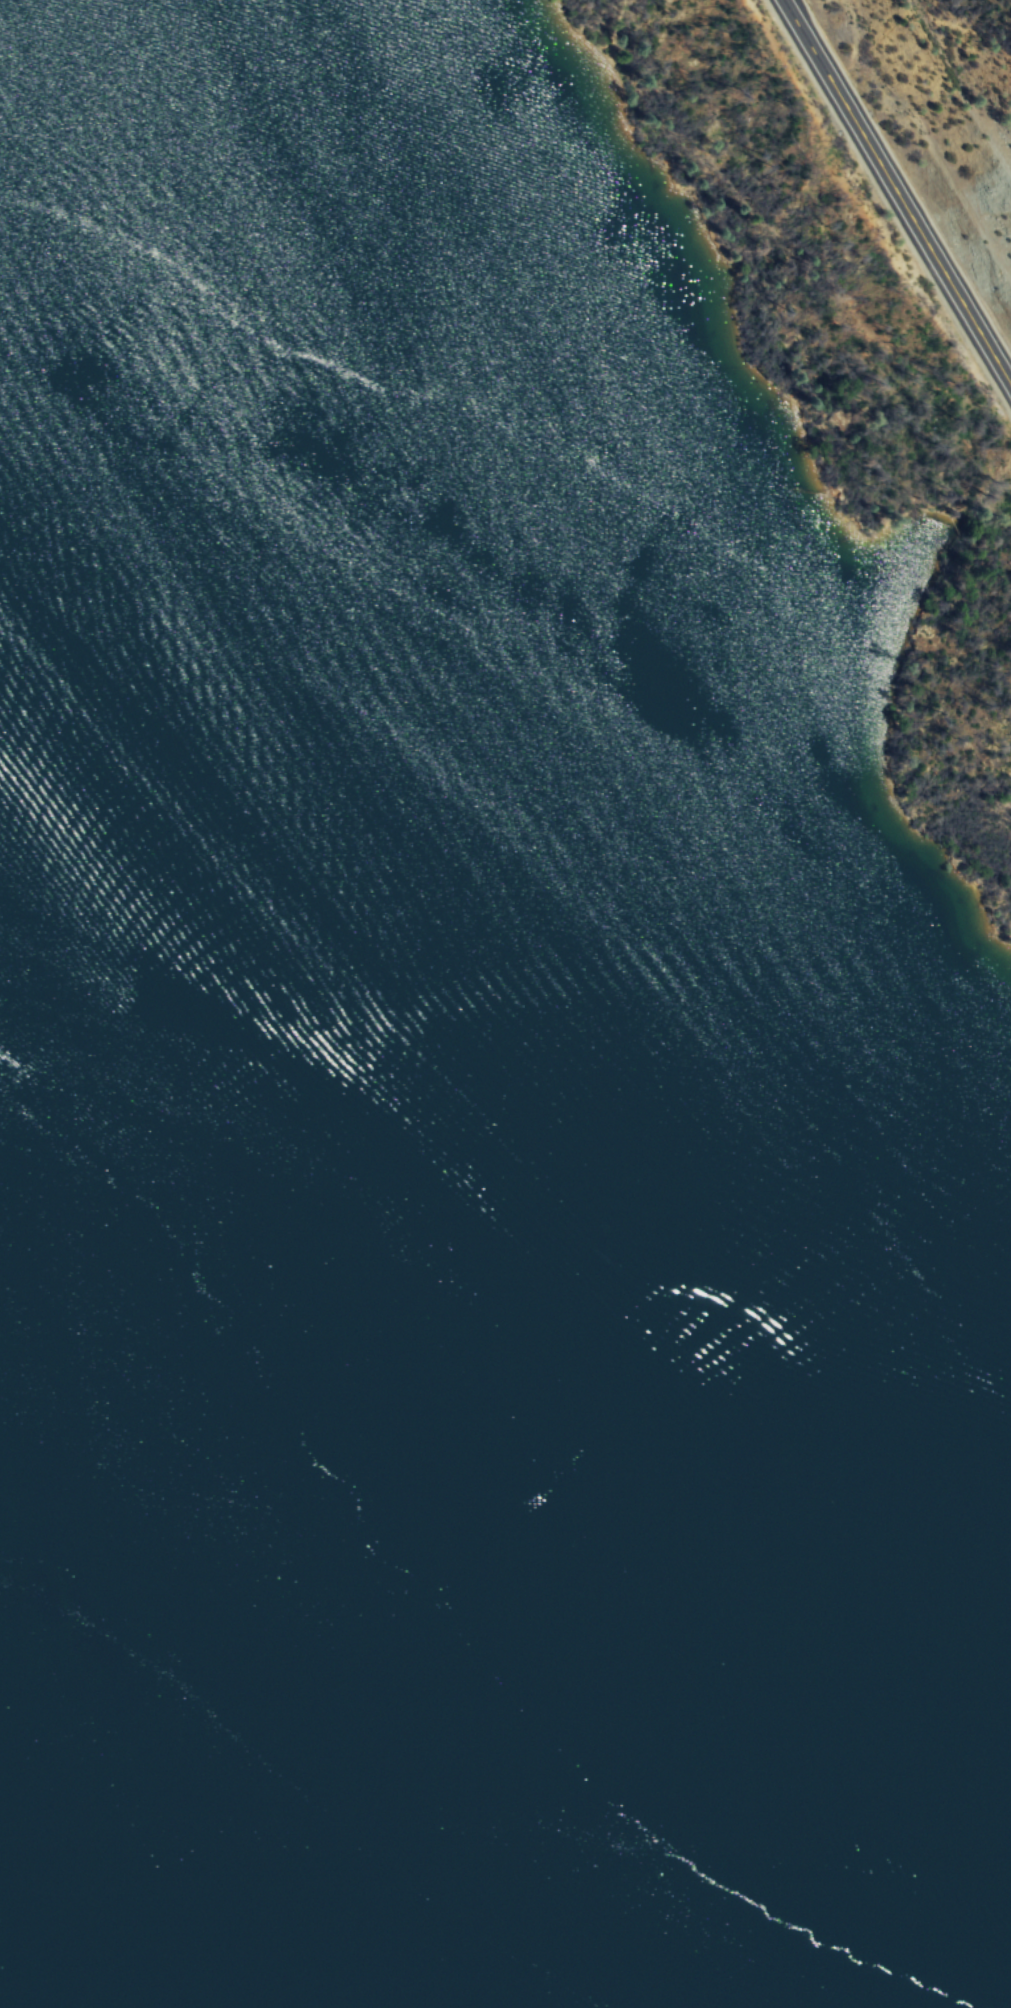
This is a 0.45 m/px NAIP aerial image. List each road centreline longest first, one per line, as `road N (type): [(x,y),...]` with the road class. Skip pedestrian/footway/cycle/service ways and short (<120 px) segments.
road 1 (trunk): [(1010,374),(785,0)]

